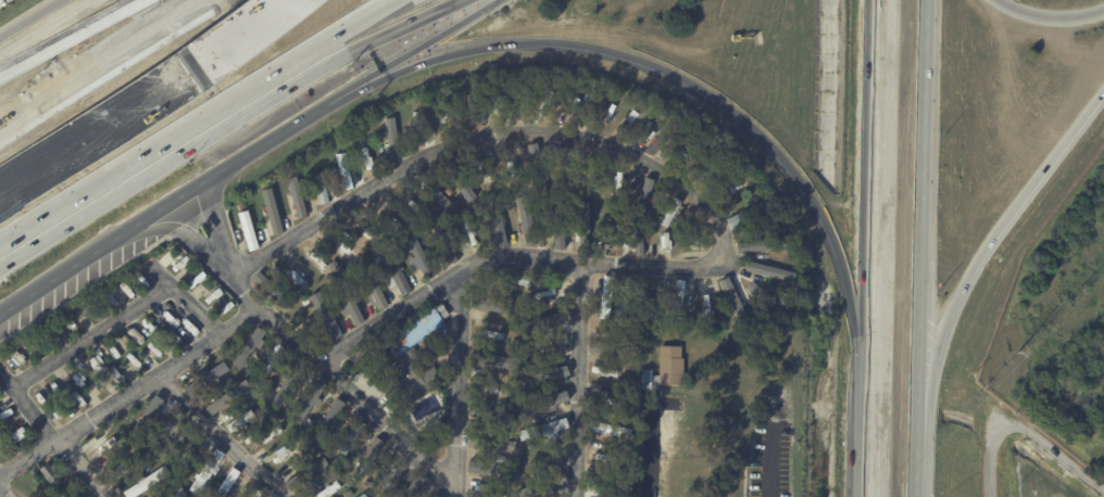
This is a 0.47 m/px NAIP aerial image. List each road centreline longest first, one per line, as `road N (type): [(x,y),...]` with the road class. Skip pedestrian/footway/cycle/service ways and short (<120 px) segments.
road 1 (residential): [(234,275),(423,160),(513,132),(567,135),(650,166),(690,193),(723,241),(712,263),(685,270),(505,256),(475,263),(318,362)]
road 2 (motorway): [(328,102),(456,50),(542,43),(638,62),(722,106),(793,174),(829,232),(852,318),(867,446)]
road 3 (motorway): [(0,256),(90,208),(410,0)]
road 4 (motorway): [(878,0),(867,446)]
road 5 (motorway): [(917,412),(927,0)]
road 6 (residential): [(171,199),(259,307),(438,476),(455,483)]
road 7 (motorway): [(917,412),(967,278),(1103,89)]
road 8 (residential): [(0,477),(259,307)]
road 9 (motorway): [(0,203),(208,75)]
road 10 (motorway): [(198,0),(0,125)]
road 11 (residential): [(580,262),(574,496)]
road 12 (motorway): [(193,54),(0,176)]
road 13 (residential): [(453,277),(460,296),(455,496)]
road 14 (secondary): [(0,315),(171,199)]
road 15 (residential): [(1103,489),(1025,429),(1007,429),(993,445),(992,496)]
road 16 (residential): [(170,282),(14,386)]
road 17 (secondary): [(171,199),(328,102)]
road 18 (motorway): [(328,102),(481,0)]
road 19 (residential): [(158,378),(283,496)]
road 20 (motorway): [(143,0),(0,75)]
road 21 (motorway): [(208,75),(305,0)]

